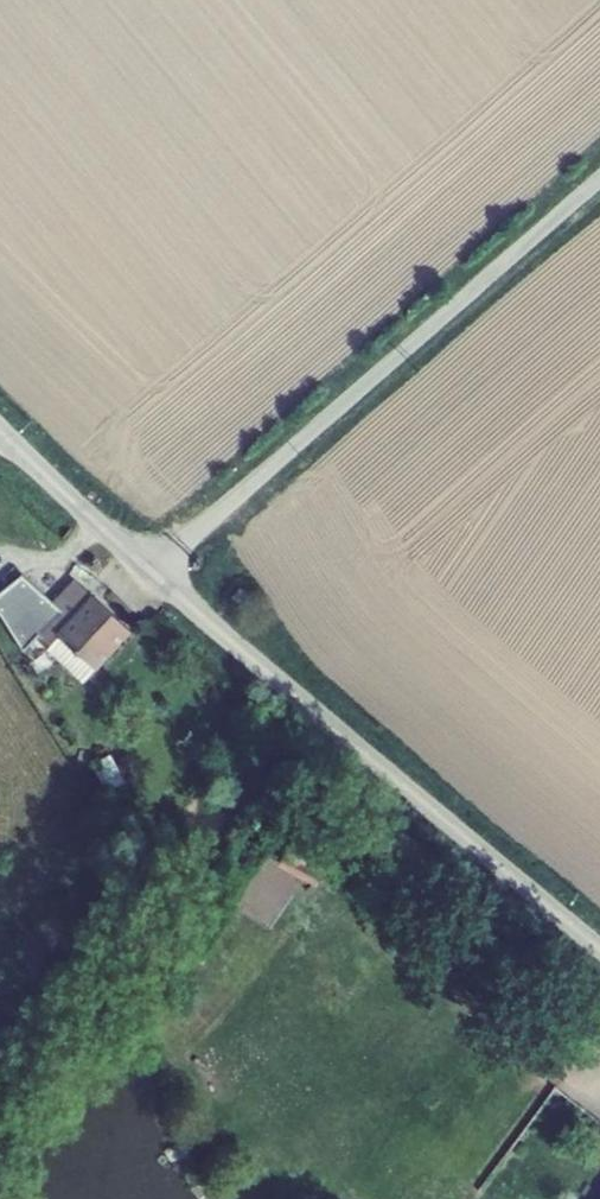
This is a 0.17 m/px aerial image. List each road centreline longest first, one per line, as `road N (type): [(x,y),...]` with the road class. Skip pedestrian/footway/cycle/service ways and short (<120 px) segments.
road 1 (unclassified): [(599,178),(152,574)]
road 2 (tertiary): [(152,574),(599,950)]
road 3 (tertiary): [(0,429),(152,574)]

